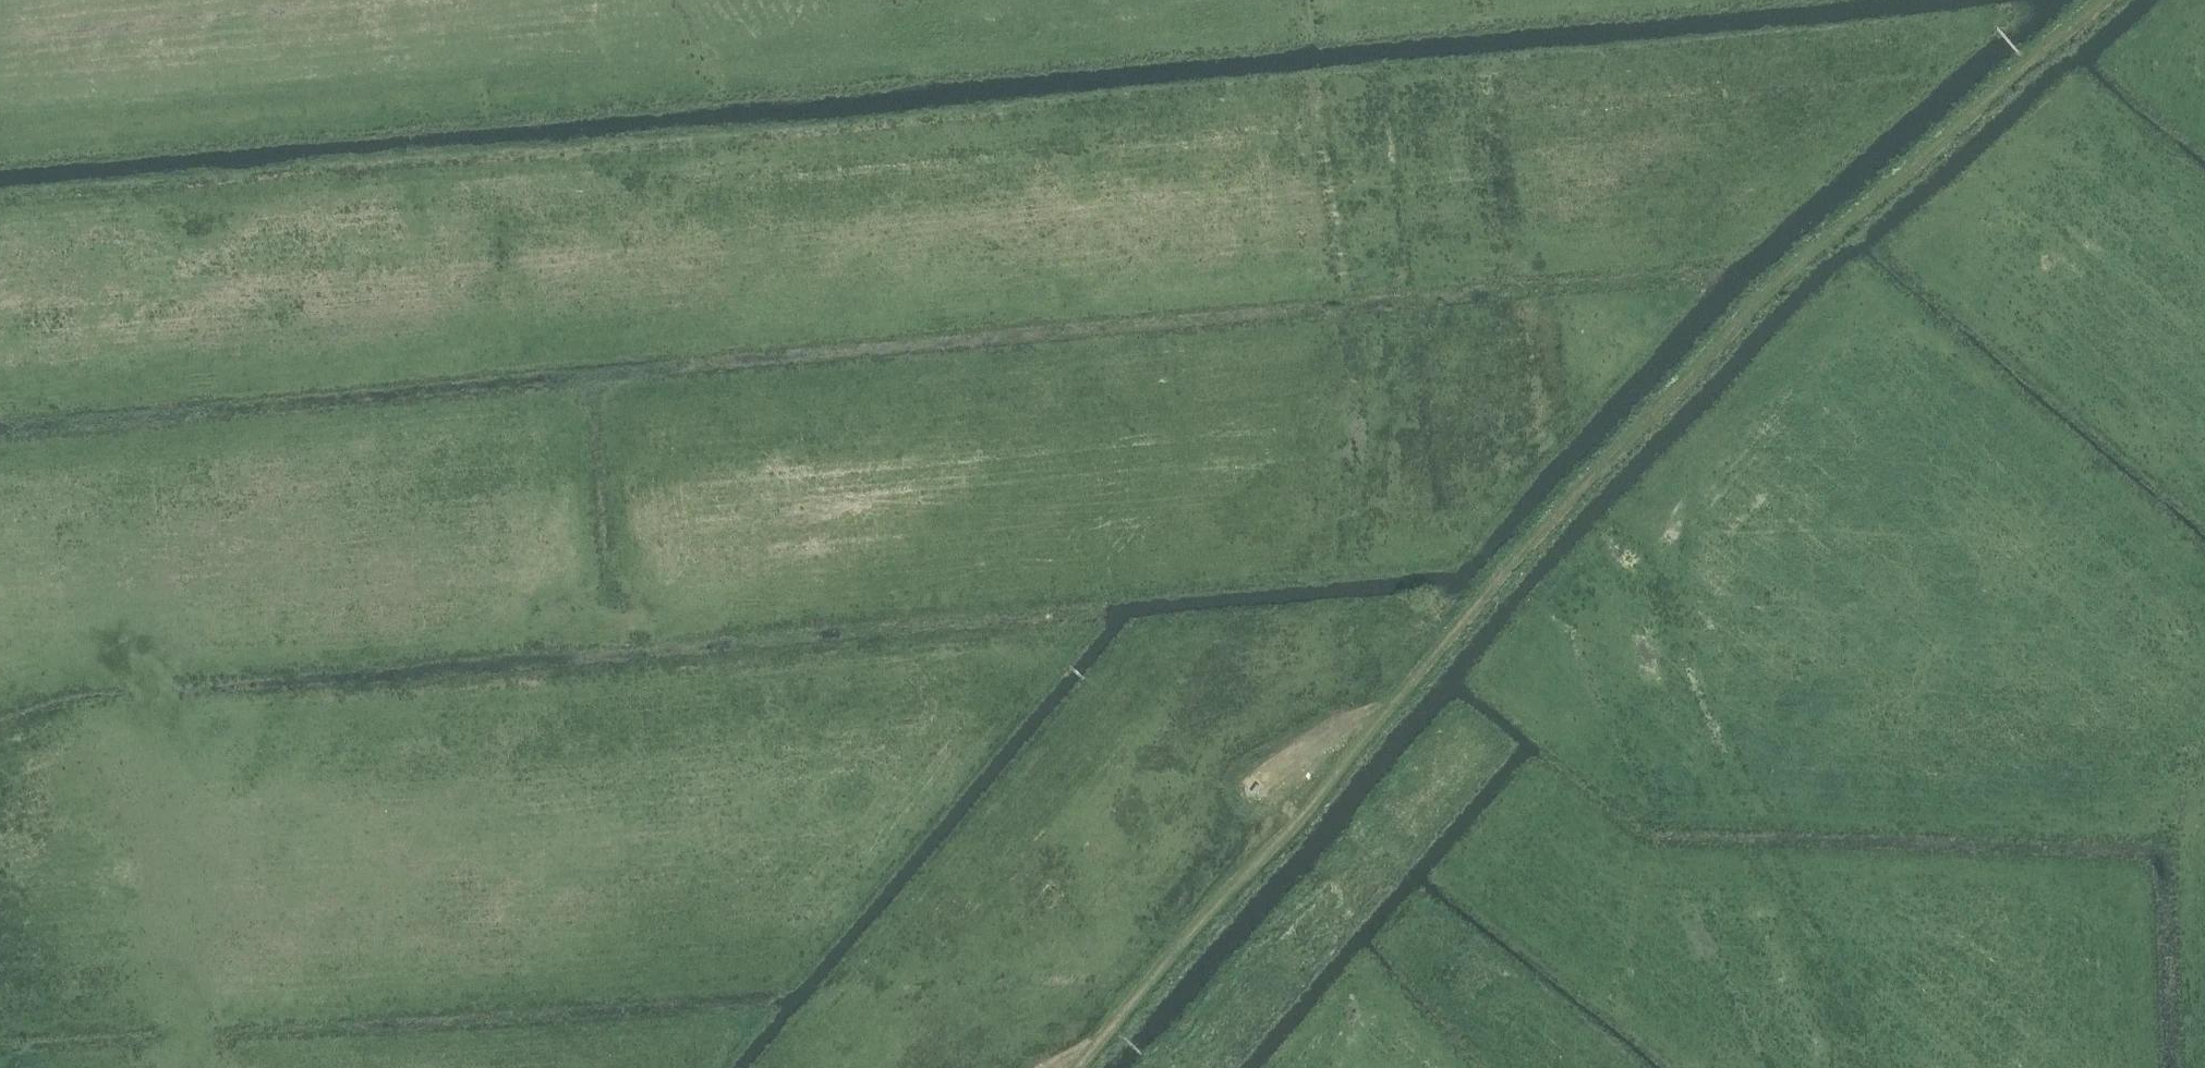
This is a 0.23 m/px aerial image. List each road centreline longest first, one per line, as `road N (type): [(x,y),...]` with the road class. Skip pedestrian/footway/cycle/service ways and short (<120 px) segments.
road 1 (track): [(2099,0),(1788,273),(1657,409),(1511,565),(1083,1067)]

